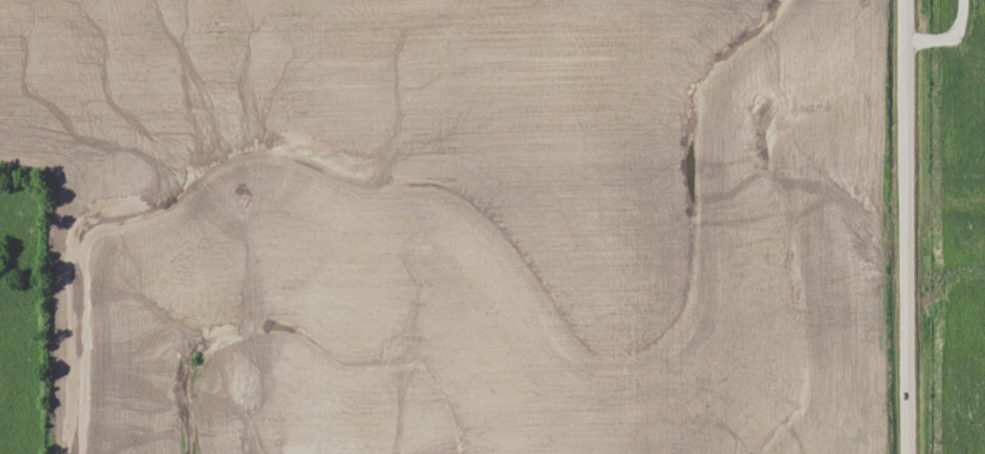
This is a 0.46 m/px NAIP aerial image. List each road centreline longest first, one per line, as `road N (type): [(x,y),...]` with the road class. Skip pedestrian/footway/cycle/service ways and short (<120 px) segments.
road 1 (residential): [(905,453),(902,0)]

